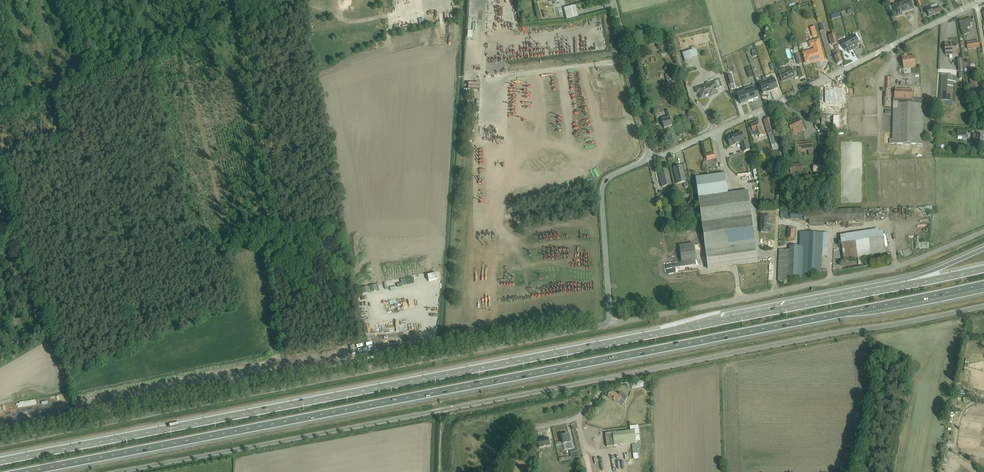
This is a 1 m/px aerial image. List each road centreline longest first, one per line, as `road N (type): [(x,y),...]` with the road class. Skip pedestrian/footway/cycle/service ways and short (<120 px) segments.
road 1 (motorway): [(26,471),(983,285)]
road 2 (motorway): [(888,289),(0,461)]
road 3 (tertiary): [(610,325),(0,445)]
road 4 (unclassified): [(606,379),(112,471)]
road 5 (tertiary): [(610,325),(876,271),(983,233)]
road 6 (unclassified): [(983,306),(606,379)]
road 7 (residential): [(982,0),(653,157)]
road 8 (track): [(194,0),(201,26),(0,120)]
road 9 (residential): [(653,157),(617,172),(602,188),(610,325)]
road 10 (unclassified): [(653,157),(611,0)]
road 11 (unclassified): [(606,379),(585,412),(514,436),(486,471)]
road 12 (track): [(776,248),(782,158),(769,108)]

